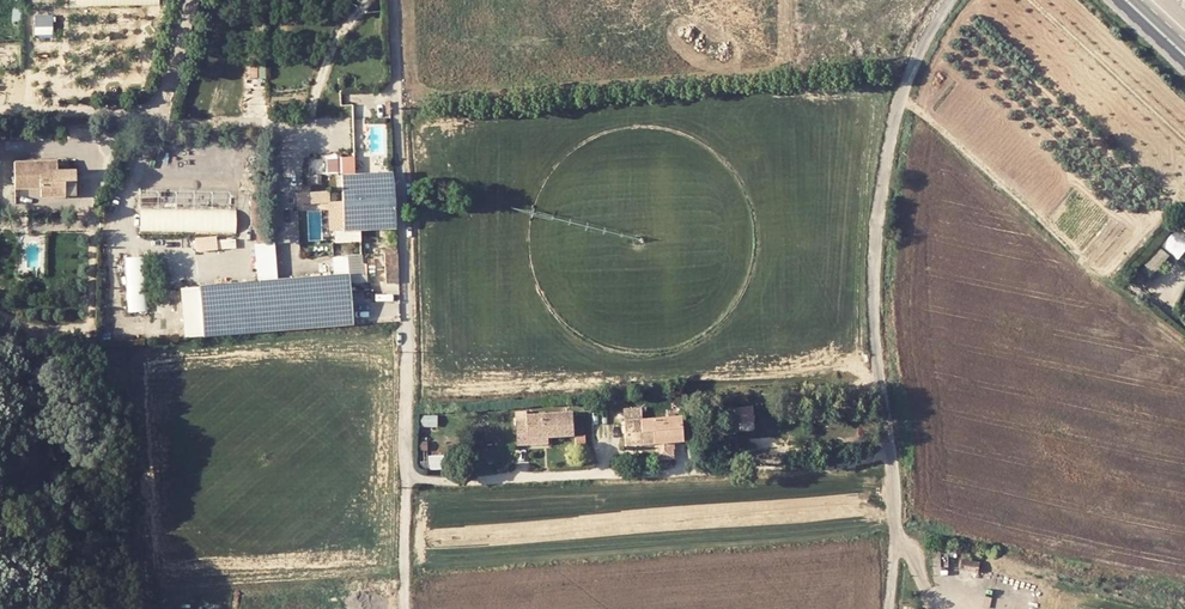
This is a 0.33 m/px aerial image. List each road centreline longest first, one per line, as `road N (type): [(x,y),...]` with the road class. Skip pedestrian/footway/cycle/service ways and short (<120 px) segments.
road 1 (unclassified): [(392,0),(407,321),(406,608)]
road 2 (unclassified): [(188,0),(120,224)]

